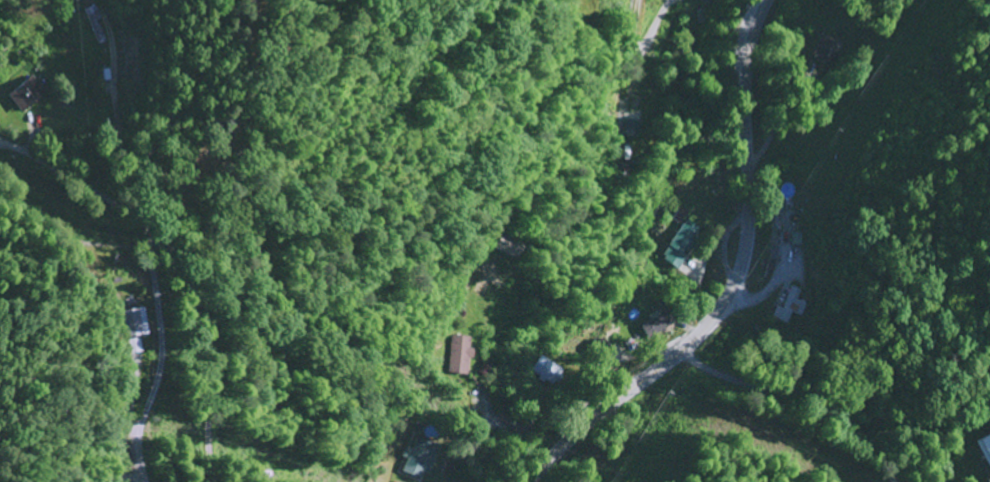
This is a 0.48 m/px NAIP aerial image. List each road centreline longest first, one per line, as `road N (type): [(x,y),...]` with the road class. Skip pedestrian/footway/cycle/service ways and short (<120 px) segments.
road 1 (primary): [(529,481),(572,435),(705,326),(729,292),(746,244),(744,80),(768,0)]
road 2 (residential): [(216,481),(211,363),(158,243),(126,212),(0,137)]

